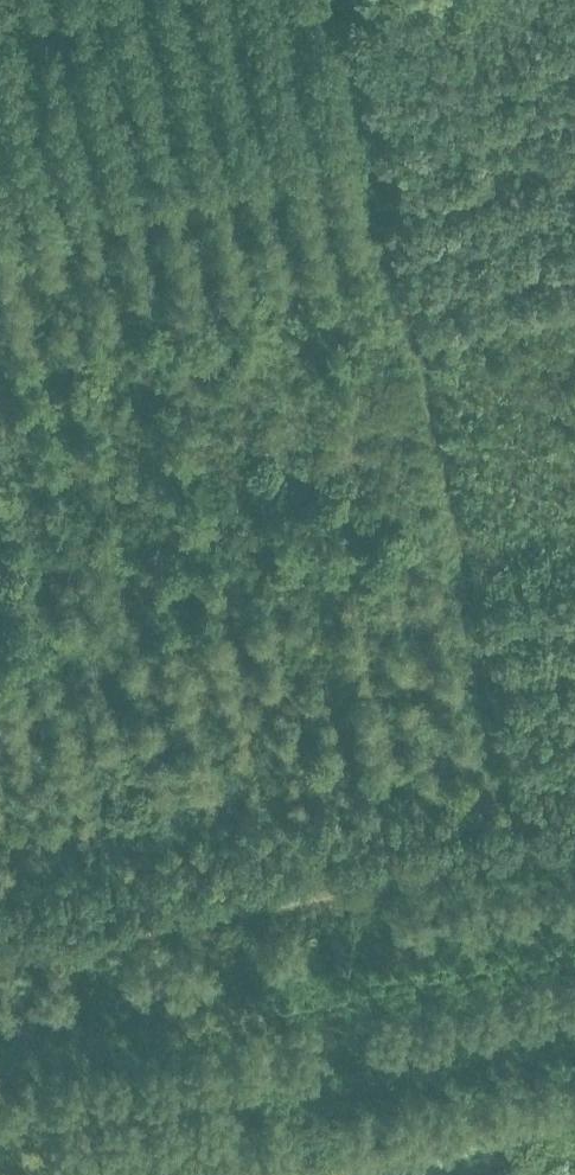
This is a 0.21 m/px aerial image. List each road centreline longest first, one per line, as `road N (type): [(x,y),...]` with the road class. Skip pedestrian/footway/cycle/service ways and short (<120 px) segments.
road 1 (track): [(0,985),(522,860)]

